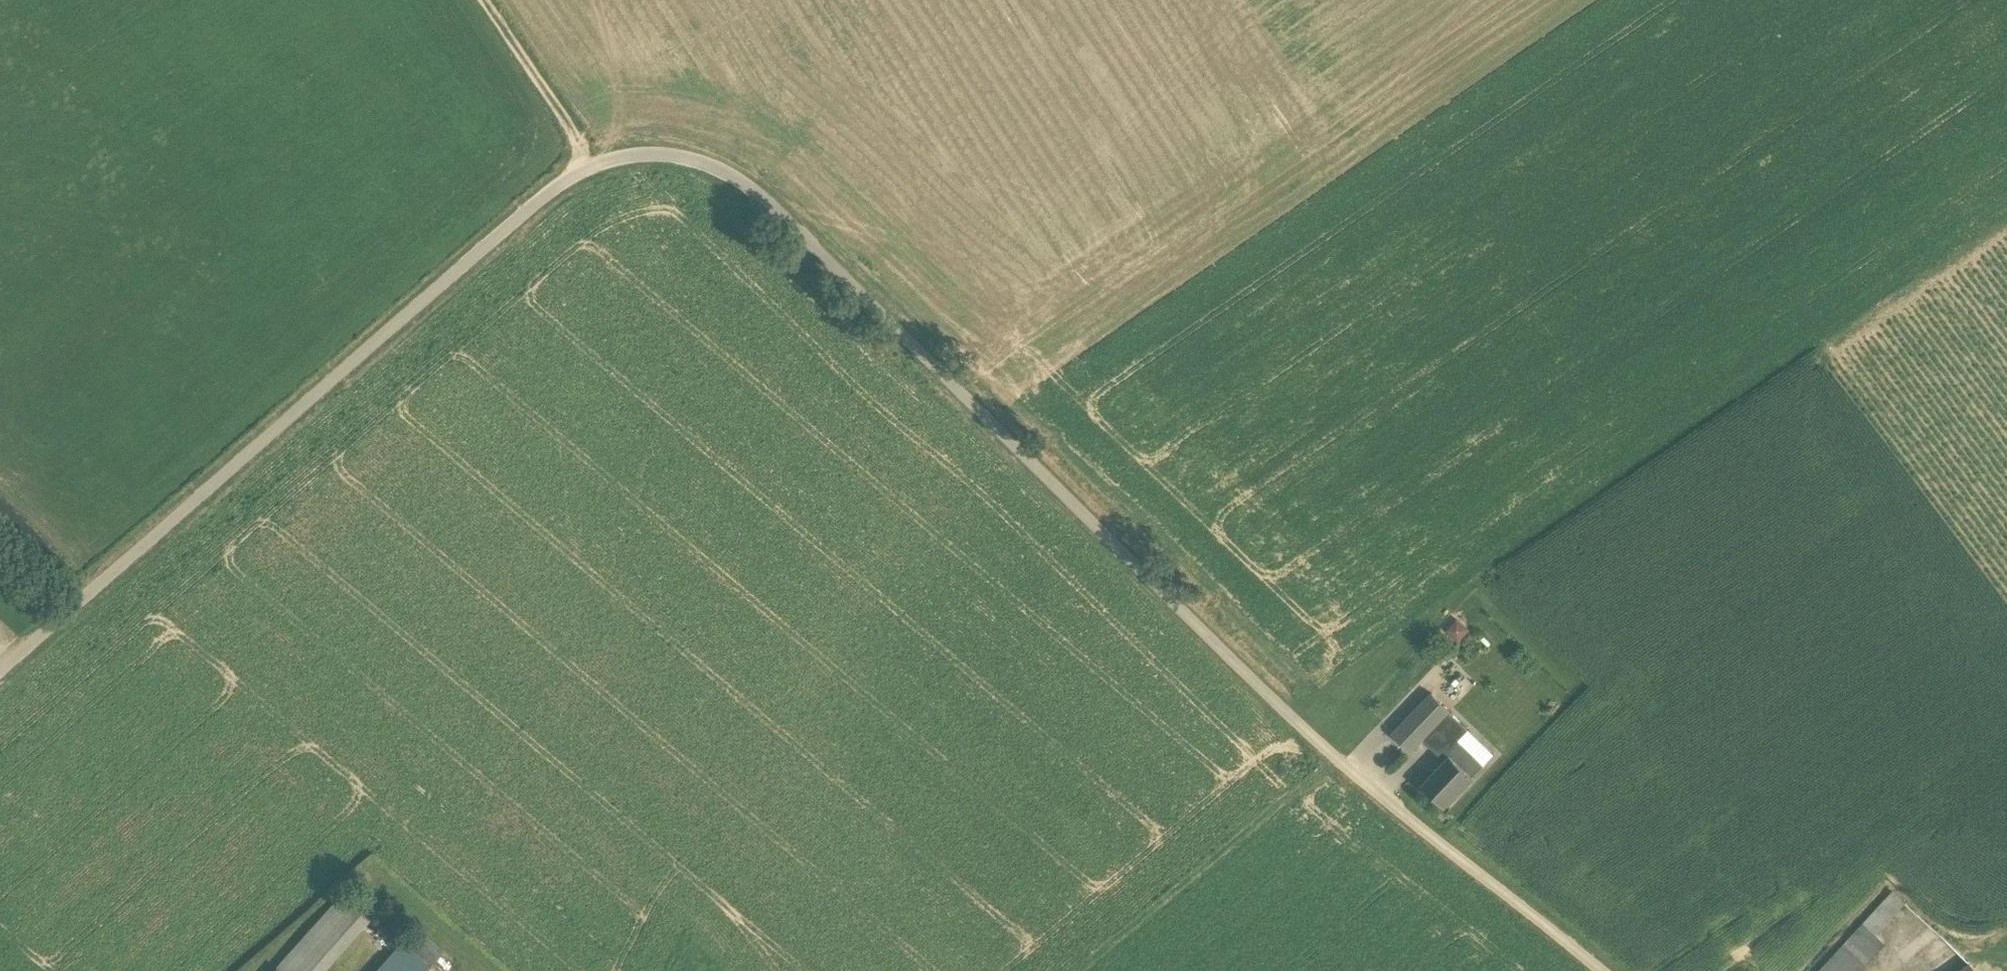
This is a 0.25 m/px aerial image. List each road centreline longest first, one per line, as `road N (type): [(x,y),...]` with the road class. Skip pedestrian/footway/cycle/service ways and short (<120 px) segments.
road 1 (unclassified): [(671,168),(721,179),(769,210),(1229,662),(1600,970)]
road 2 (unclassified): [(671,168),(620,175),(580,192),(246,478),(0,673)]

